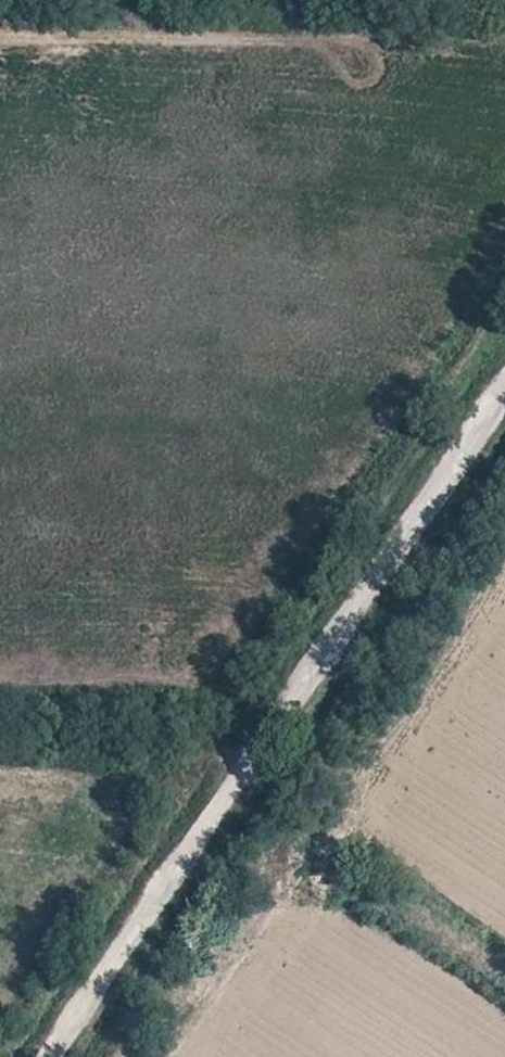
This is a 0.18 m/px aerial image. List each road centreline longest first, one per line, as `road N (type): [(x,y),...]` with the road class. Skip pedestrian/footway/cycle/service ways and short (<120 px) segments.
road 1 (unclassified): [(504,394),(50,1056)]

